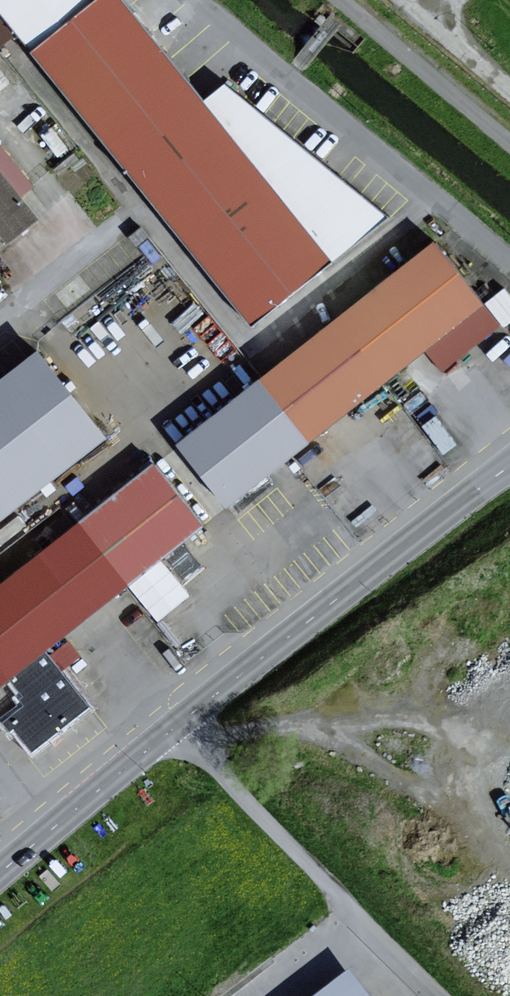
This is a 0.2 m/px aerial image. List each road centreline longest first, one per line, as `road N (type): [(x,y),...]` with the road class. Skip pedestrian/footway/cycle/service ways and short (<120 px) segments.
road 1 (tertiary): [(184,726),(509,468)]
road 2 (residential): [(184,726),(348,909),(438,995)]
road 3 (tertiary): [(0,872),(184,726)]

